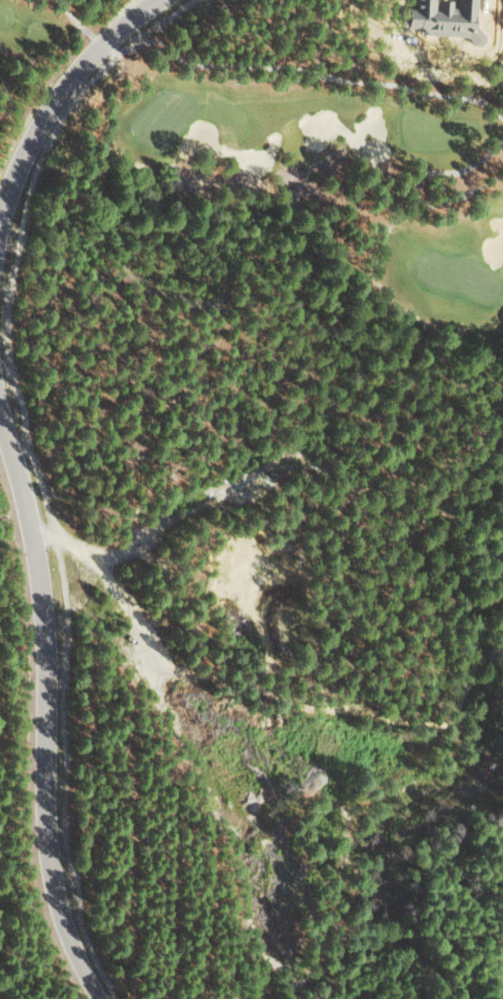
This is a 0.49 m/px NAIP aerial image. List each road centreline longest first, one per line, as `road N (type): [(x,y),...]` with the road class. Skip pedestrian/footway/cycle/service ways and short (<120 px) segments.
road 1 (residential): [(96,998),(49,896),(40,647),(27,535),(0,439)]
road 2 (residential): [(0,204),(25,137),(85,57),(149,0)]

